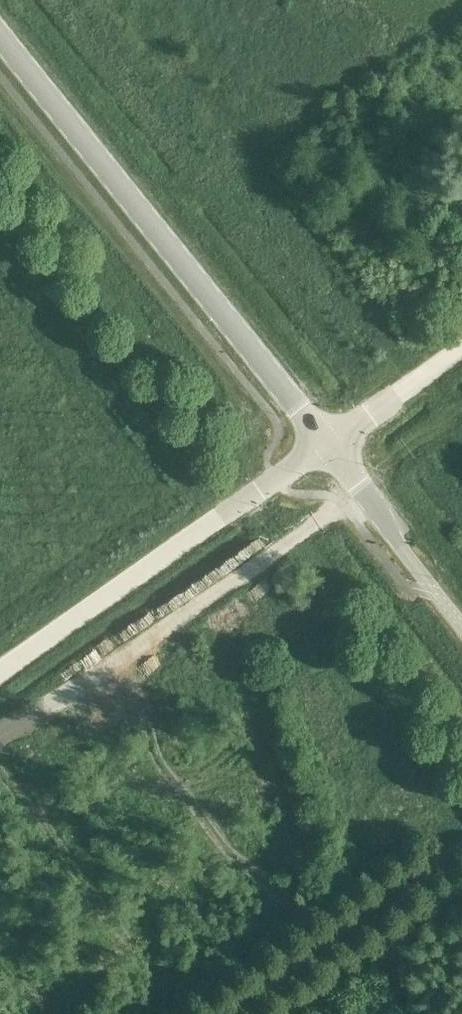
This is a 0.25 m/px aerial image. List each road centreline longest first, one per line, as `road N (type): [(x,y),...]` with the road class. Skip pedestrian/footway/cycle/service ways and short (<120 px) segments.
road 1 (tertiary): [(326,444),(0,44)]
road 2 (residential): [(326,444),(0,675)]
road 3 (tertiary): [(461,625),(326,444)]
road 4 (residential): [(461,349),(326,444)]

